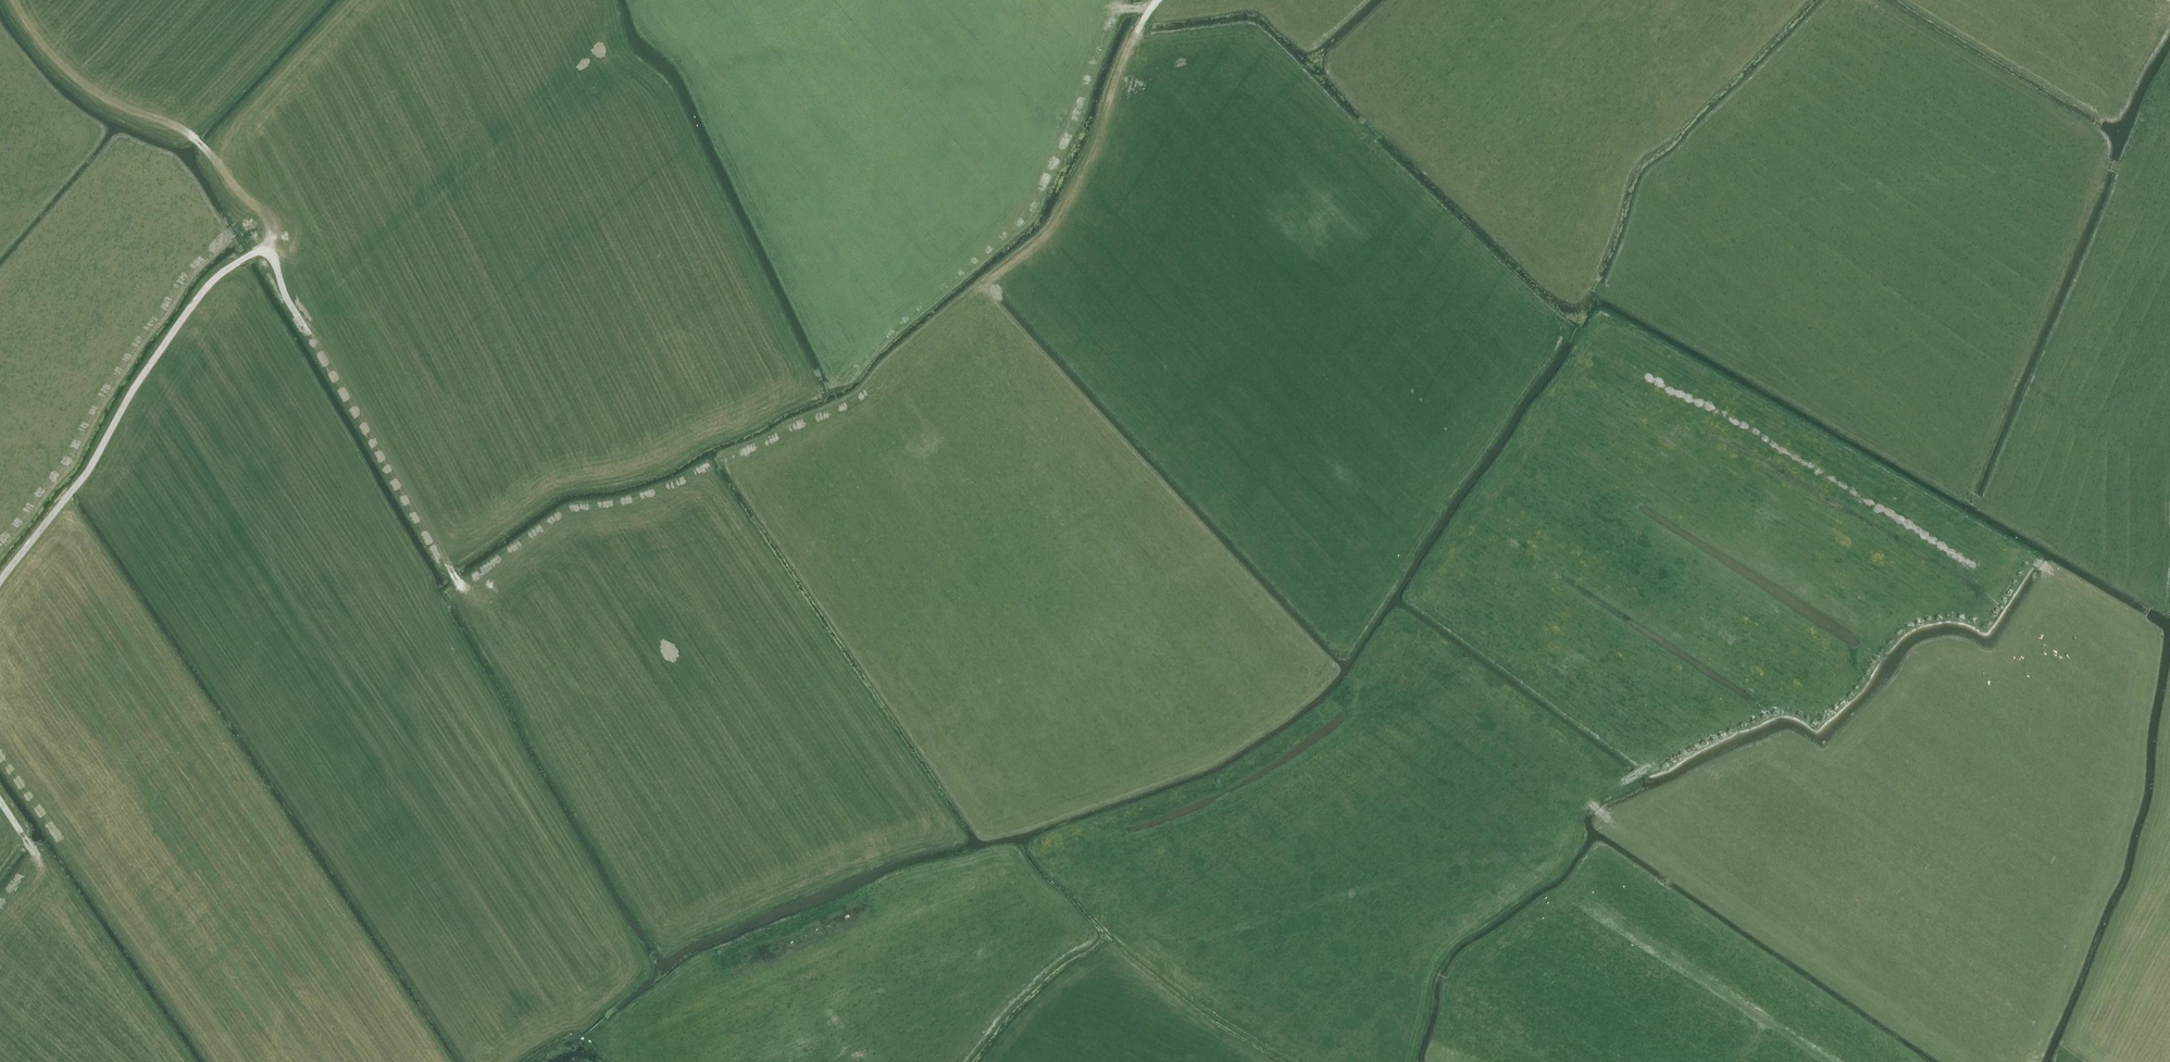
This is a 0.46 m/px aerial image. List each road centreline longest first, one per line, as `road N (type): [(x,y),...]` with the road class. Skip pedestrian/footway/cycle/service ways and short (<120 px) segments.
road 1 (track): [(0,583),(92,466),(136,387),(215,279),(253,254),(275,258),(306,331)]
road 2 (track): [(1154,0),(1116,70),(1085,176),(1058,224),(972,299)]

